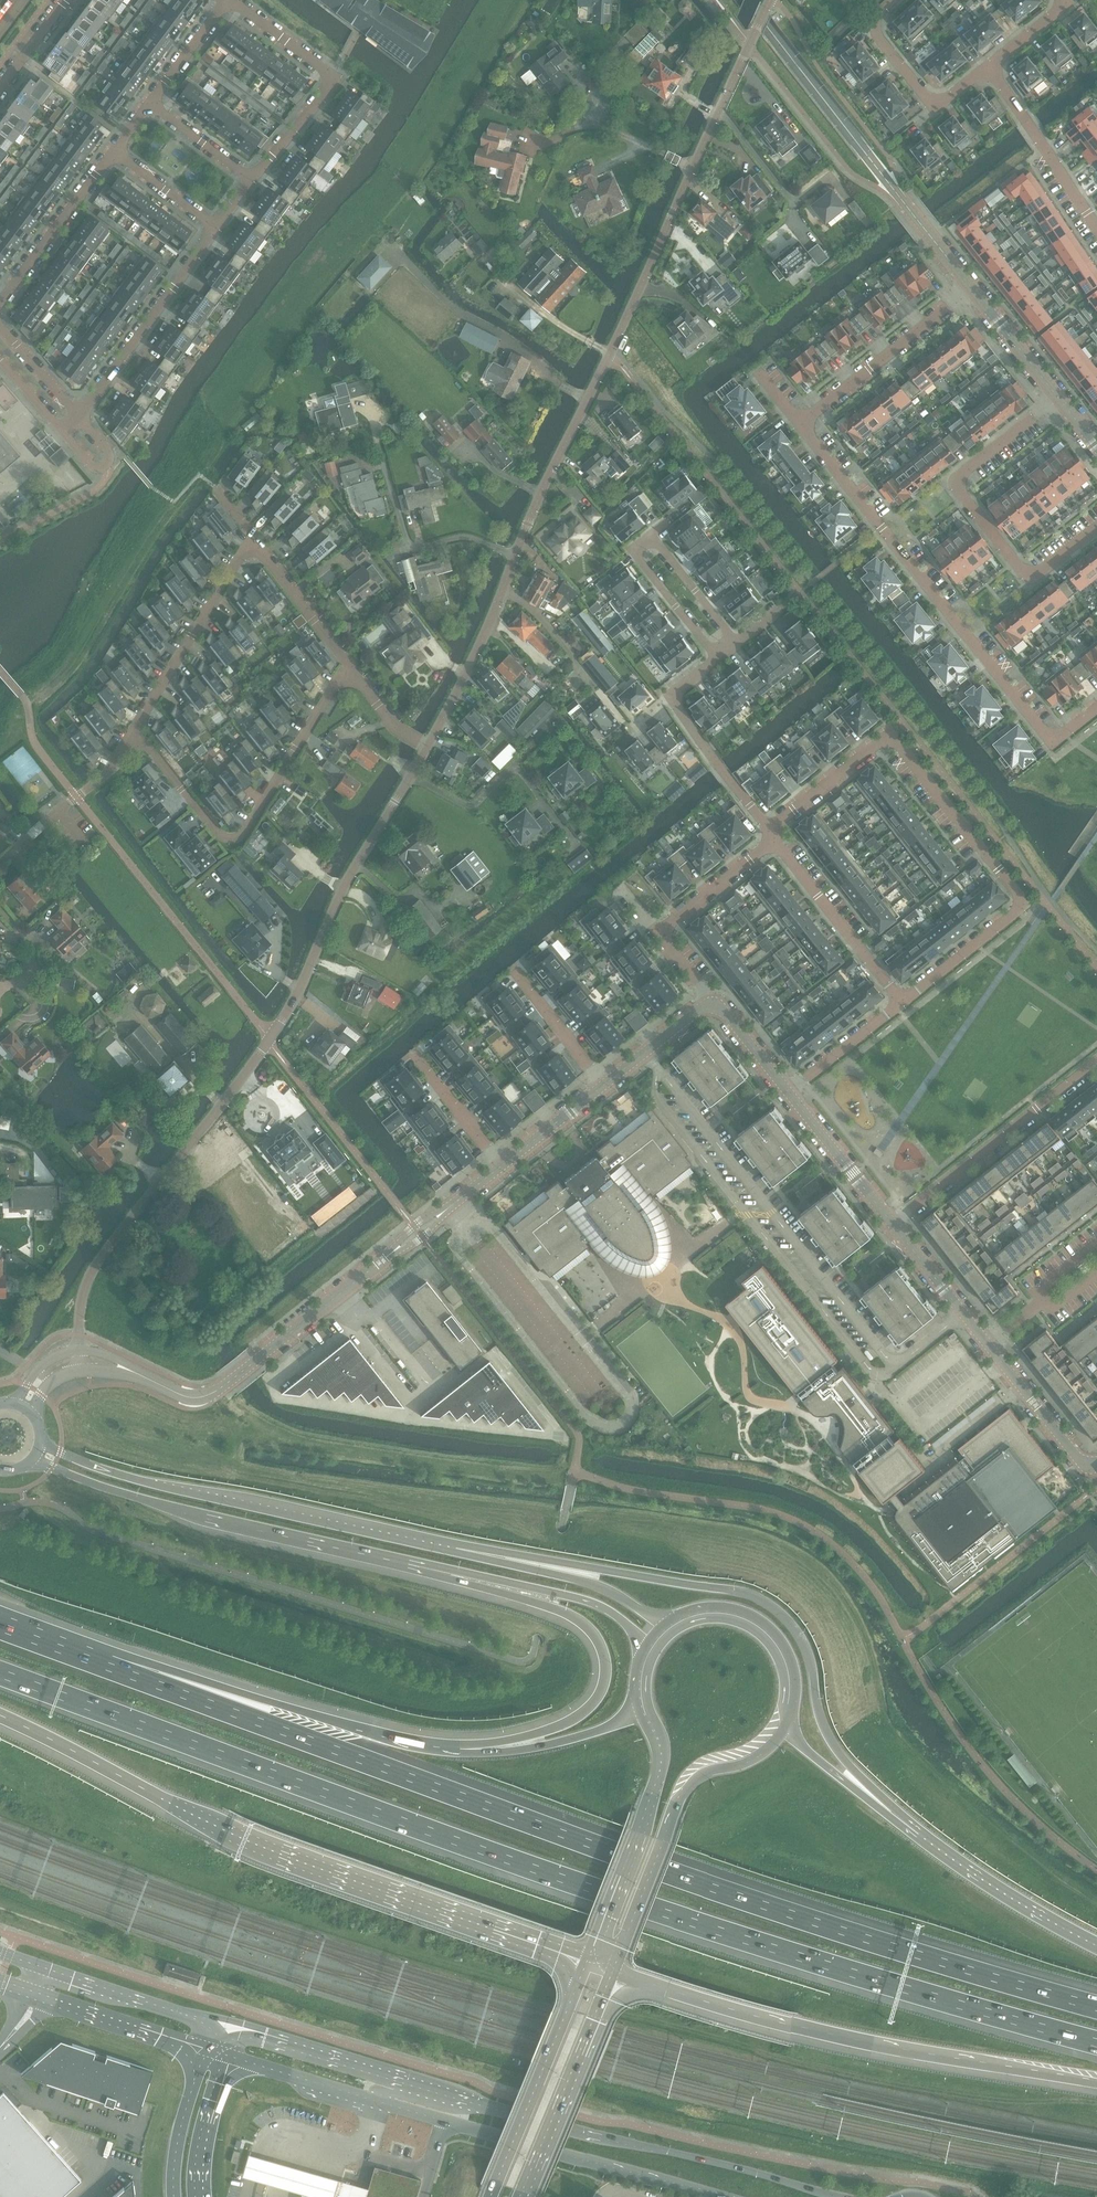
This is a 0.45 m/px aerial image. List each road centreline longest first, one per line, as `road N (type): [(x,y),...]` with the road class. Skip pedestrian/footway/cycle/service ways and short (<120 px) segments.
road 1 (motorway): [(0,1673),(668,1914),(1096,2043)]
road 2 (motorway): [(1096,2007),(711,1888),(109,1663)]
road 3 (residential): [(428,745),(770,0)]
road 4 (residential): [(78,1351),(91,1274),(269,1041),(343,889),(428,745)]
road 5 (secondary): [(839,2196),(495,2110),(222,2027)]
road 6 (motorway): [(0,1715),(240,1837),(585,1960)]
road 7 (motorway): [(916,1837),(832,1743),(807,1648),(769,1603),(738,1590),(455,1552)]
road 8 (secondary): [(224,2054),(722,2196)]
road 9 (motorway): [(611,1969),(811,2030),(1096,2084)]
road 10 (residential): [(800,423),(1053,744),(1096,709)]
road 11 (residential): [(501,1167),(221,1389),(189,1398),(139,1374)]
road 12 (secondary): [(455,1552),(137,1480),(40,1444)]
road 13 (motorway): [(410,1561),(565,1613),(591,1631),(603,1652),(602,1689),(573,1720),(512,1740),(460,1744)]
road 14 (secondary): [(32,1460),(139,1498),(410,1561)]
road 15 (residential): [(1021,908),(1016,891),(901,744),(873,749),(770,829)]
road 16 (motorway): [(460,1744),(109,1663)]
road 17 (residential): [(349,666),(237,836),(219,835),(134,731)]
road 18 (residential): [(1058,398),(968,467),(959,489),(1027,575),(1096,528)]
road 19 (secondary): [(611,1969),(685,1784),(705,1767),(753,1753),(778,1729)]
road 20 (secondary): [(645,1716),(661,1768),(585,1960)]
road 21 (secondary): [(410,1561),(590,1602),(652,1646)]
road 22 (residential): [(893,1224),(1096,1062)]
road 23 (residential): [(252,181),(330,87),(330,74),(232,0)]
road 24 (secondary): [(585,1960),(490,2196)]
road 25 (secondary): [(520,2196),(611,1969)]
road 26 (residential): [(79,416),(217,228)]
road 27 (residential): [(134,731),(255,538)]
road 28 (secondary): [(665,1630),(604,1587),(455,1552)]
road 29 (residential): [(973,289),(800,423)]
road 30 (residential): [(770,829),(675,700),(717,660)]
road 31 (secondary): [(778,1729),(790,1675),(765,1631),(712,1612),(665,1630)]
road 32 (motorway): [(1096,1950),(916,1837)]
road 33 (residential): [(775,841),(902,1003)]
road 34 (residential): [(1096,229),(988,67)]
road 35 (residential): [(988,67),(948,97),(926,97),(876,33),(874,22),(893,0)]
road 36 (residential): [(741,0),(863,150)]
road 37 (motorway): [(645,1716),(546,1746),(460,1744)]
road 38 (residential): [(0,861),(114,769),(134,731)]
road 39 (residential): [(113,151),(0,303)]
road 40 (secondary): [(222,2027),(44,1968)]
road 41 (residential): [(863,150),(753,0)]
road 42 (residential): [(863,150),(973,289)]
road 43 (motorway): [(916,1837),(778,1729)]
road 44 (residential): [(893,1224),(787,1091)]
road 45 (secondary): [(45,1996),(205,2048)]
road 46 (residential): [(1096,1464),(1076,1455),(988,1345)]
road 47 (residential): [(717,660),(633,551),(652,536)]
road 48 (residential): [(255,538),(349,666)]
road 49 (residential): [(988,1345),(893,1224)]
road 50 (residential): [(1021,908),(902,1003)]
road 51 (secondary): [(205,2048),(177,2144),(174,2196)]
road 52 (residential): [(657,932),(775,841)]
road 53 (residential): [(605,1085),(513,969)]
road 54 (residential): [(501,1167),(411,1052)]
road 55 (secondary): [(195,2196),(198,2147),(224,2054)]
road 56 (residential): [(902,1003),(787,1091)]
road 57 (residential): [(973,289),(1058,398)]
road 58 (residential): [(737,644),(652,536)]
road 59 (residential): [(713,1001),(605,1085)]
road 60 (residential): [(605,1085),(501,1167)]
road 61 (residential): [(113,151),(217,228)]
road 62 (residential): [(227,0),(150,103)]
road 63 (residential): [(252,181),(150,103)]
road 64 (residential): [(79,416),(0,326)]

